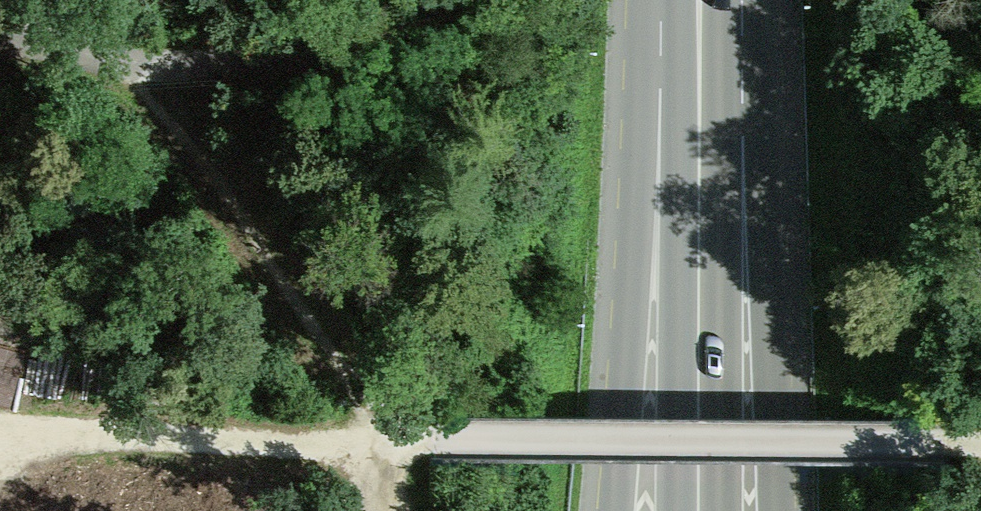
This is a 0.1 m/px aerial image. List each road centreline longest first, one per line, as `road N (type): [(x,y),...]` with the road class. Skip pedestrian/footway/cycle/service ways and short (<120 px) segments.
road 1 (track): [(980,440),(451,437),(382,444),(190,430),(25,446),(0,442)]
road 2 (track): [(55,0),(141,63),(295,264),(382,444),(399,510)]
road 3 (track): [(0,32),(141,63),(331,63),(472,18),(504,0)]
road 4 (tertiary): [(677,0),(611,510)]
road 5 (tertiary): [(776,510),(719,0)]
road 6 (motorway): [(699,0),(696,510)]

